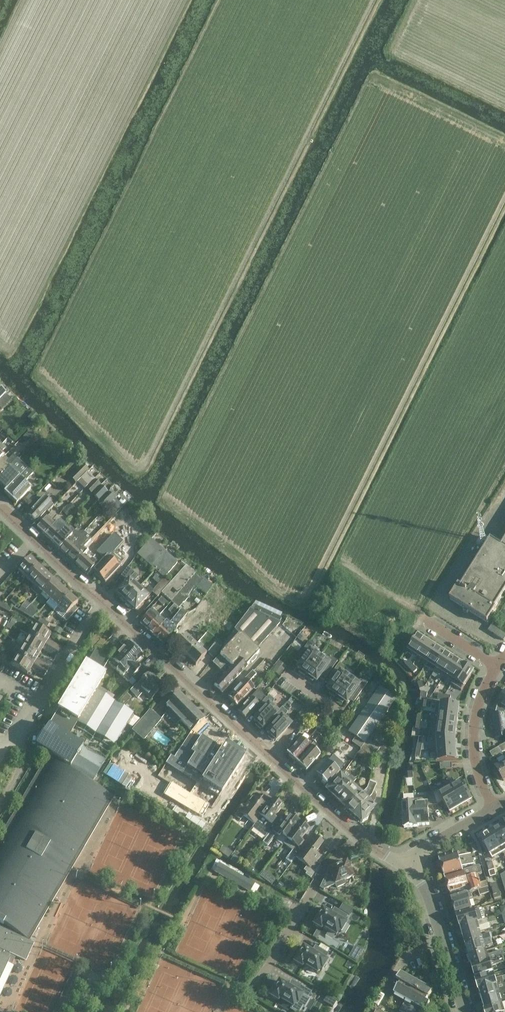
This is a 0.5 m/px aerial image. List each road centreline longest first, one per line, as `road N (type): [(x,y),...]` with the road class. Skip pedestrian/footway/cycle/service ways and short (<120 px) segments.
road 1 (tertiary): [(268,757),(103,603)]
road 2 (residential): [(251,987),(359,836)]
road 3 (tertiary): [(465,1011),(422,883),(404,862)]
road 4 (residential): [(492,809),(473,731),(497,665)]
road 5 (unclassified): [(36,706),(103,603)]
road 6 (tertiary): [(359,836),(268,757)]

